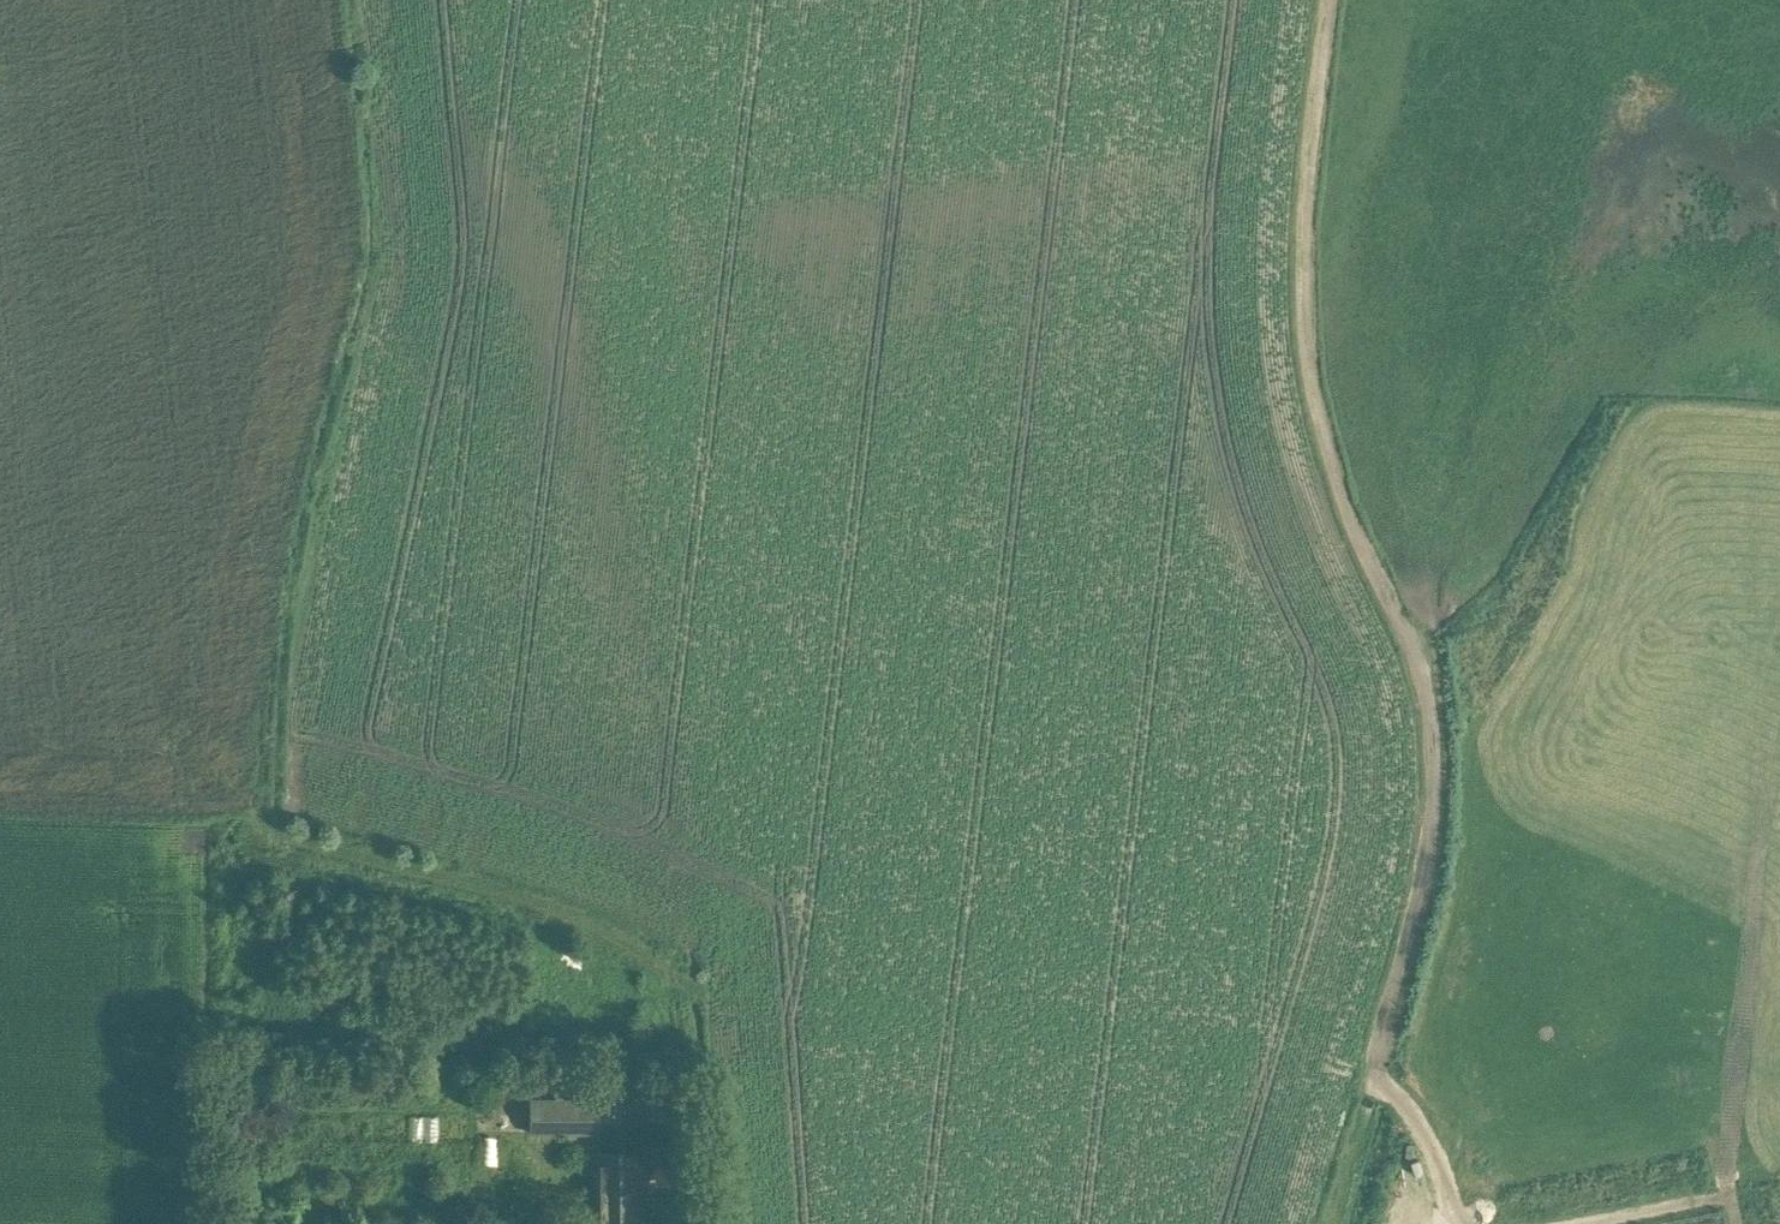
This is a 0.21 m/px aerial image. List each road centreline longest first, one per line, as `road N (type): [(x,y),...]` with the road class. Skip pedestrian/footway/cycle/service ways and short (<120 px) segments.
road 1 (track): [(1330,1223),(1433,853),(1442,770),(1418,675),(1320,449),(1302,244),(1325,0)]
road 2 (unclassified): [(681,1223),(668,1050)]

